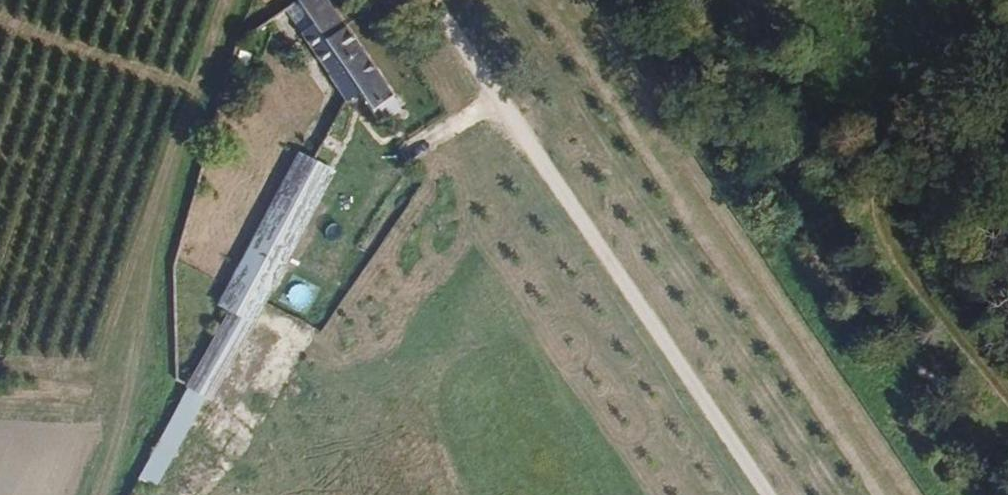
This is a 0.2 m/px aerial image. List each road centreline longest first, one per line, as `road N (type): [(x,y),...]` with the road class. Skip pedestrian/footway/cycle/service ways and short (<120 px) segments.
road 1 (track): [(768,494),(433,0)]
road 2 (track): [(229,0),(80,494)]
road 3 (track): [(1004,0),(900,213)]
road 4 (track): [(0,21),(203,90)]

